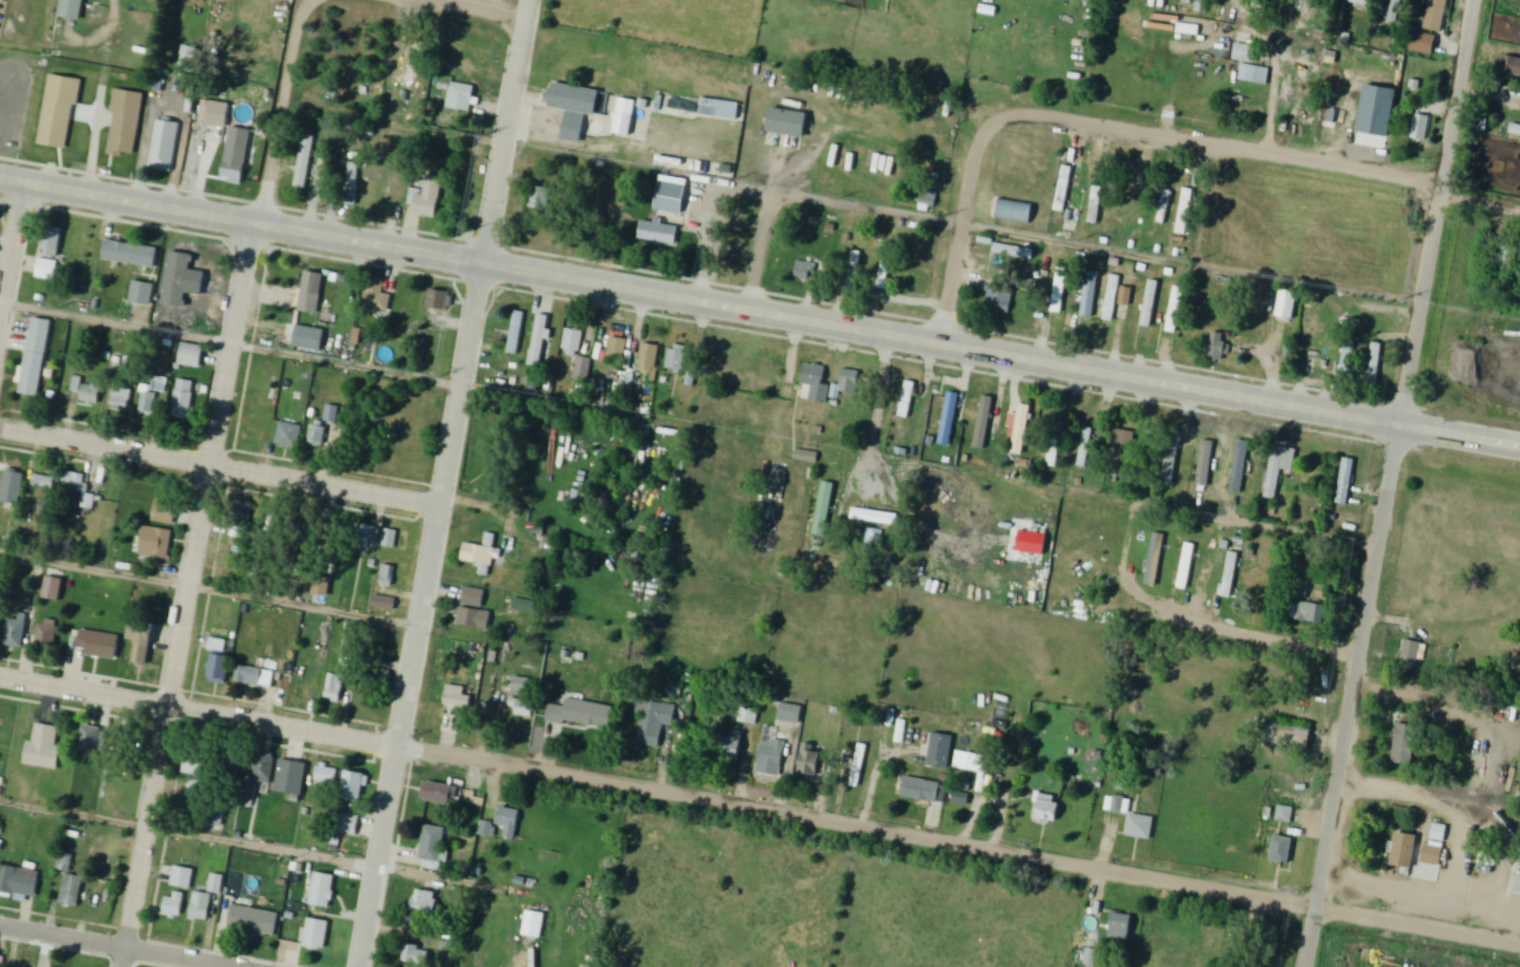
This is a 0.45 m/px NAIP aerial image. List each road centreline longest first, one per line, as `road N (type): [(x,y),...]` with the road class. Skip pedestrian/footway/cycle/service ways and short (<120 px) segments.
road 1 (residential): [(1519,943),(0,675)]
road 2 (primary): [(1519,447),(0,179)]
road 3 (residential): [(360,966),(531,0)]
road 4 (residential): [(1308,966),(1469,0)]
road 5 (residential): [(121,966),(239,290),(304,13)]
road 6 (residential): [(1444,182),(1323,157),(999,117)]
road 7 (residential): [(441,505),(0,427)]
road 8 (residential): [(999,117),(971,173),(942,344)]
road 9 (residential): [(231,966),(0,927)]
road 10 (residential): [(510,126),(658,152)]
road 11 (residential): [(0,304),(25,184)]

